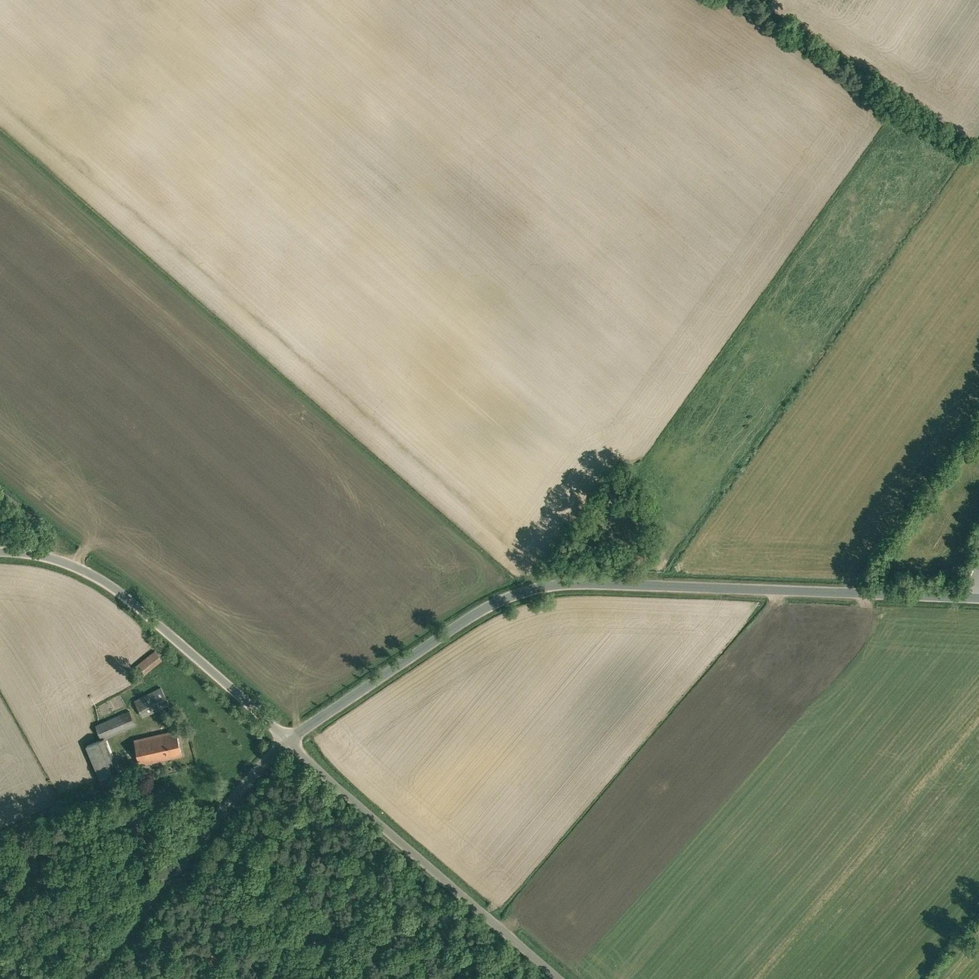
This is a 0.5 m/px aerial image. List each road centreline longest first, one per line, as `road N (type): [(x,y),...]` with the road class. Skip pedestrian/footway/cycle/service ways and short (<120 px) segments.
road 1 (unclassified): [(287,740),(458,626),(539,590),(978,598)]
road 2 (unclassified): [(562,978),(287,740)]
road 3 (unclassified): [(287,740),(128,593),(94,571),(0,553)]
road 4 (unclassified): [(85,978),(287,740)]

